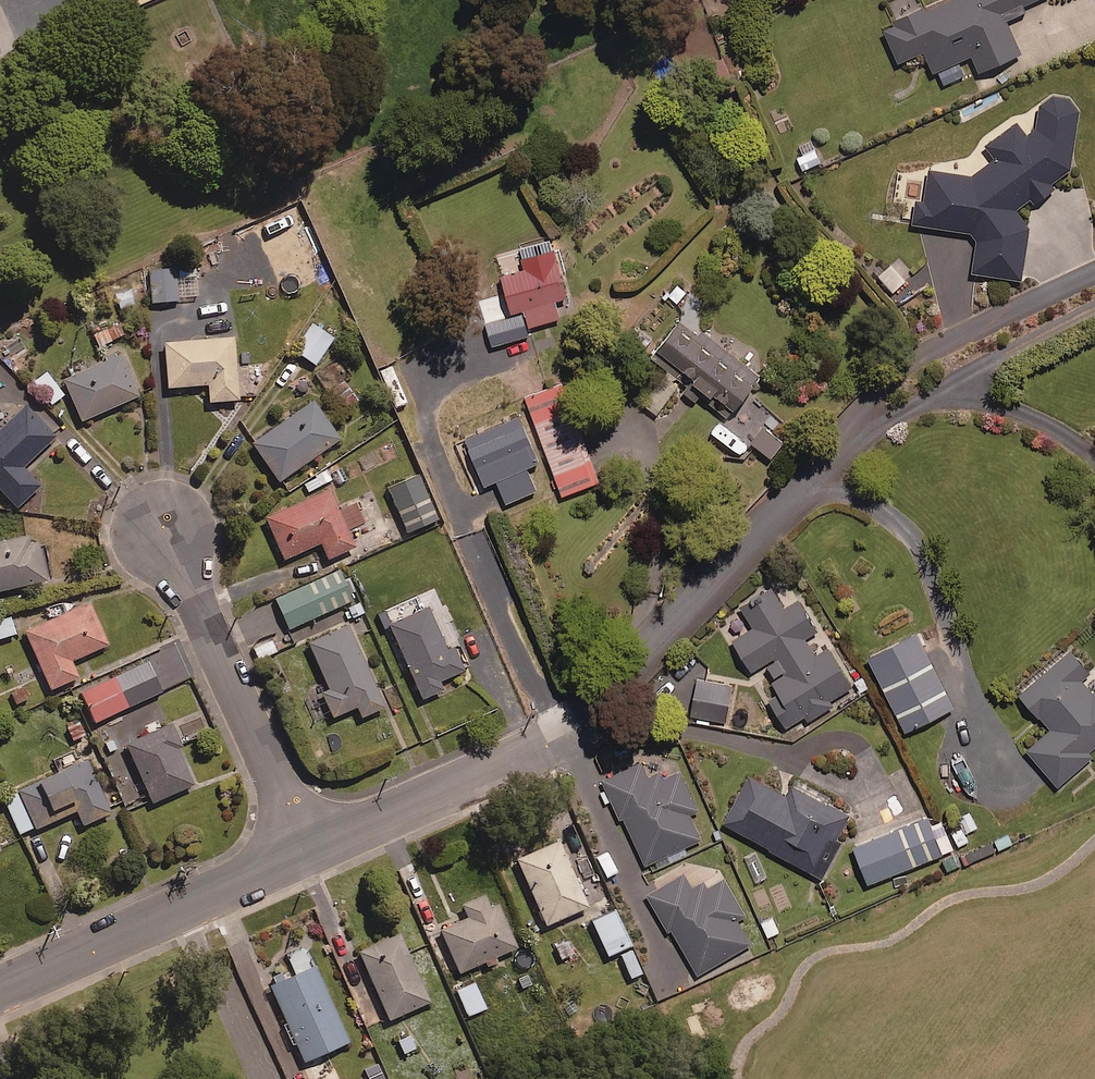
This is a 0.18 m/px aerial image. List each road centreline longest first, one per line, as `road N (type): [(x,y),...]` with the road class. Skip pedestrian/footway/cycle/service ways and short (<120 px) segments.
road 1 (residential): [(1094,278),(912,369),(853,421),(610,694),(550,743),(309,852)]
road 2 (residential): [(163,528),(309,852)]
road 3 (residential): [(309,852),(0,989)]

